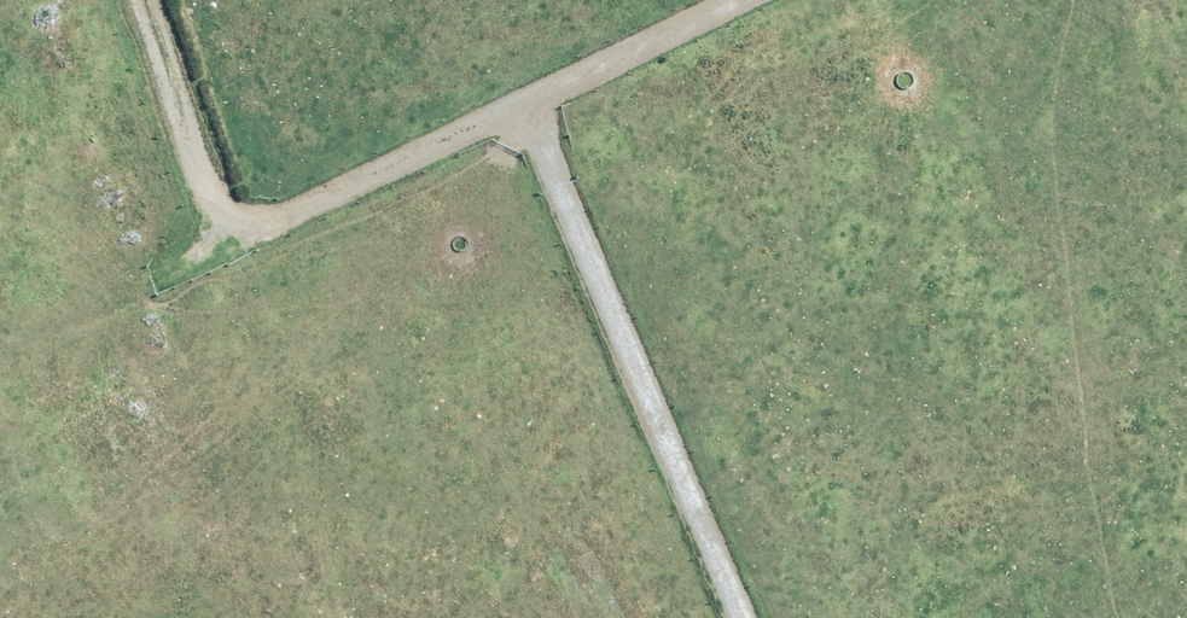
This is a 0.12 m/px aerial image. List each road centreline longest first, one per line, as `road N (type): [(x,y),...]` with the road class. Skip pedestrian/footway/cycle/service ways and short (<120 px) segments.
road 1 (track): [(751,0),(307,202),(214,201),(140,0)]
road 2 (track): [(531,100),(744,617)]

